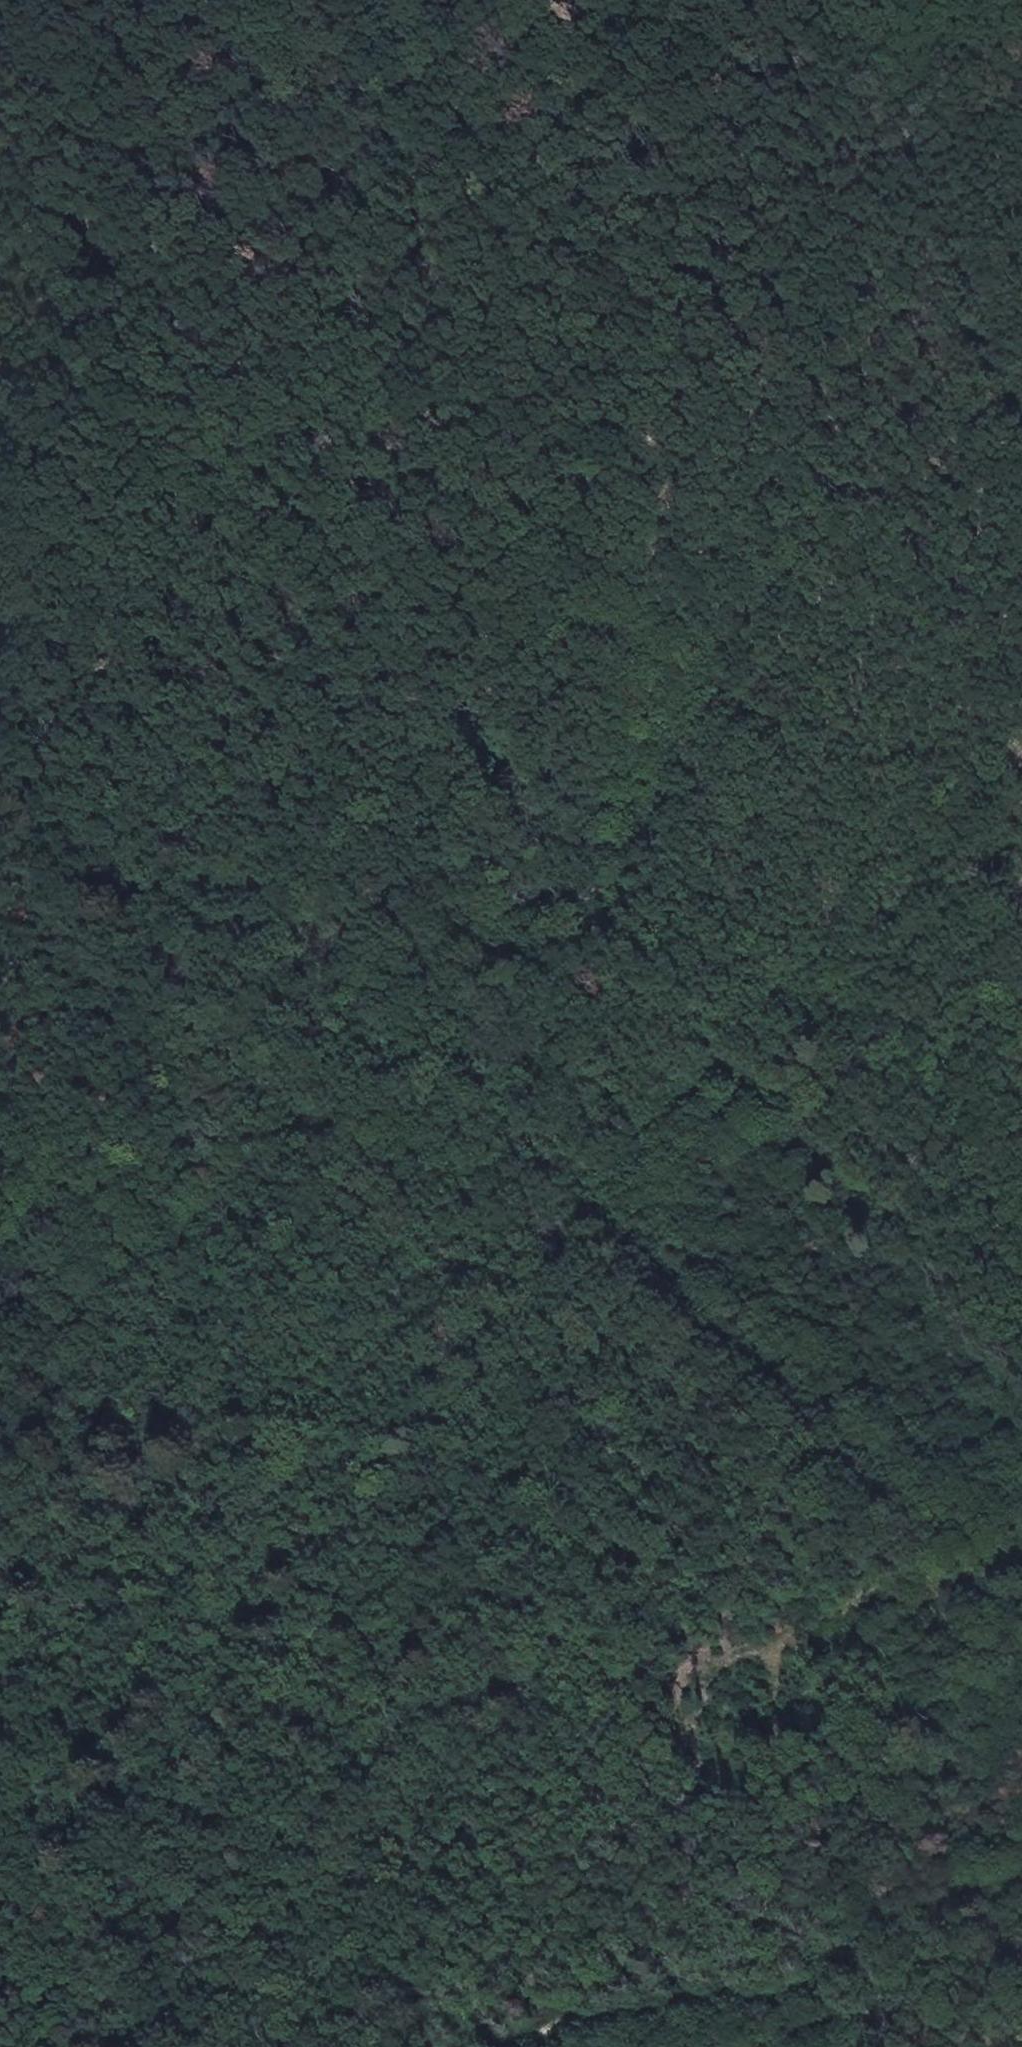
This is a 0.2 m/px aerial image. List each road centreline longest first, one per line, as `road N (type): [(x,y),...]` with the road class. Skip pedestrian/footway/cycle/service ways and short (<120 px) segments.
road 1 (track): [(1021,2035),(960,2046),(796,1992),(578,2021),(511,2046)]
road 2 (track): [(796,1992),(861,1937),(1021,1868)]

